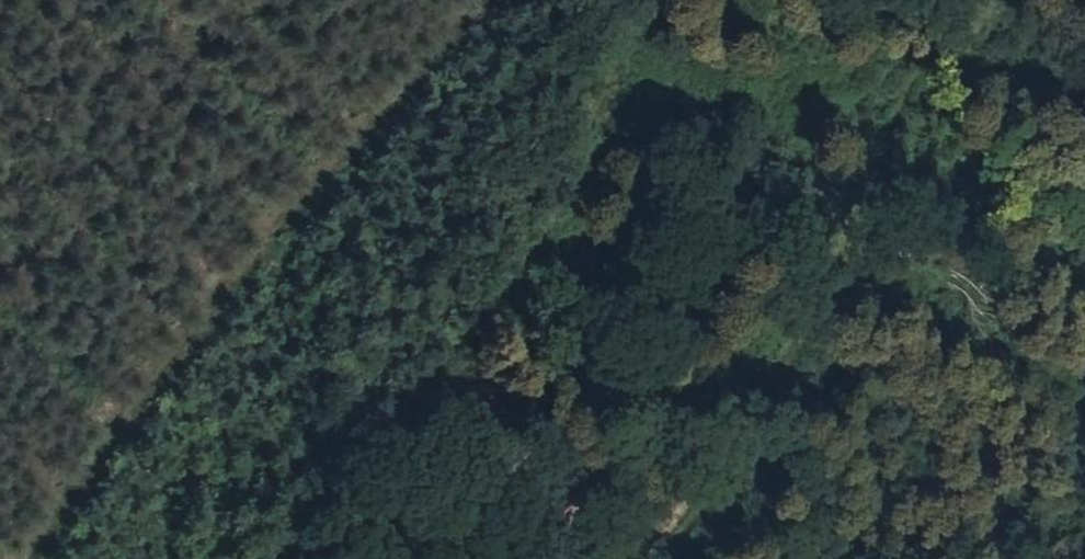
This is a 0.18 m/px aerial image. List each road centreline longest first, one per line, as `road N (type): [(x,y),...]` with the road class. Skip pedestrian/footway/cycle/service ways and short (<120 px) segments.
road 1 (track): [(20,558),(149,365),(468,0)]
road 2 (track): [(258,558),(585,136),(650,0)]
road 3 (track): [(637,558),(766,418),(969,0)]

